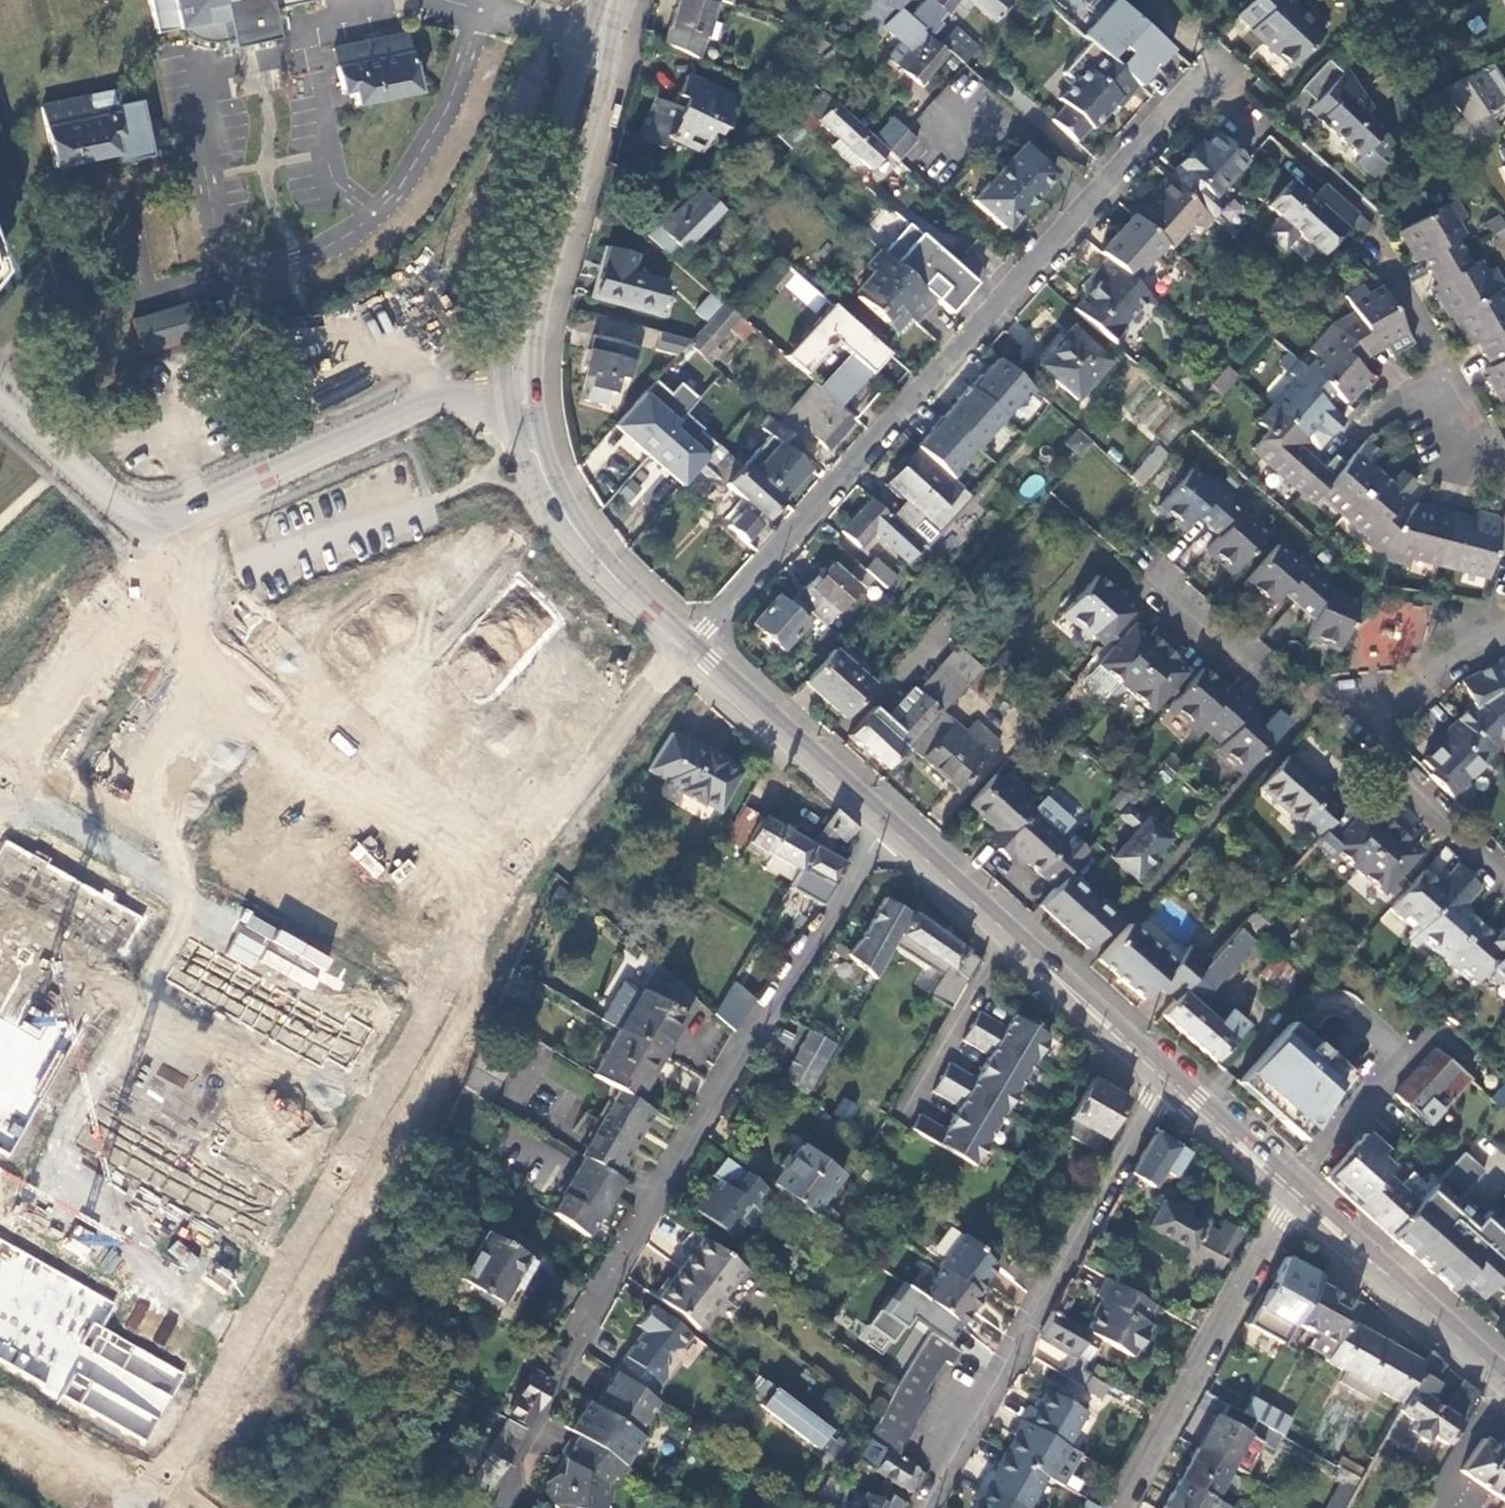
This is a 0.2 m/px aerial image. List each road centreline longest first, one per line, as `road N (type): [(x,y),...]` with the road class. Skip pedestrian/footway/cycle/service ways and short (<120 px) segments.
road 1 (residential): [(687,646),(1202,79),(1252,125)]
road 2 (residential): [(887,821),(742,1044),(494,1506)]
road 3 (residential): [(524,865),(178,1474),(149,1490)]
road 4 (residential): [(524,865),(237,619),(151,527)]
road 5 (residential): [(1171,1082),(927,1507)]
road 6 (tertiary): [(612,0),(525,304),(526,416)]
road 7 (residential): [(151,527),(437,401),(526,416)]
road 8 (tertiary): [(887,821),(1171,1082)]
road 9 (residential): [(1294,1192),(1117,1507)]
road 10 (tertiary): [(526,416),(563,509),(687,646)]
road 11 (tertiary): [(1294,1192),(1504,1380)]
road 12 (residential): [(687,646),(524,865)]
road 13 (residential): [(1380,719),(1254,667),(1152,577)]
road 14 (tertiary): [(687,646),(887,821)]
road 15 (residential): [(1380,719),(1389,764),(1504,882)]
road 16 (residential): [(0,402),(122,512),(151,527)]
road 17 (tertiary): [(1171,1082),(1294,1192)]
road 18 (residential): [(1504,629),(1456,652),(1380,719)]
road 19 (residential): [(1448,377),(1390,263)]
road 20 (residential): [(1504,484),(1448,377)]

